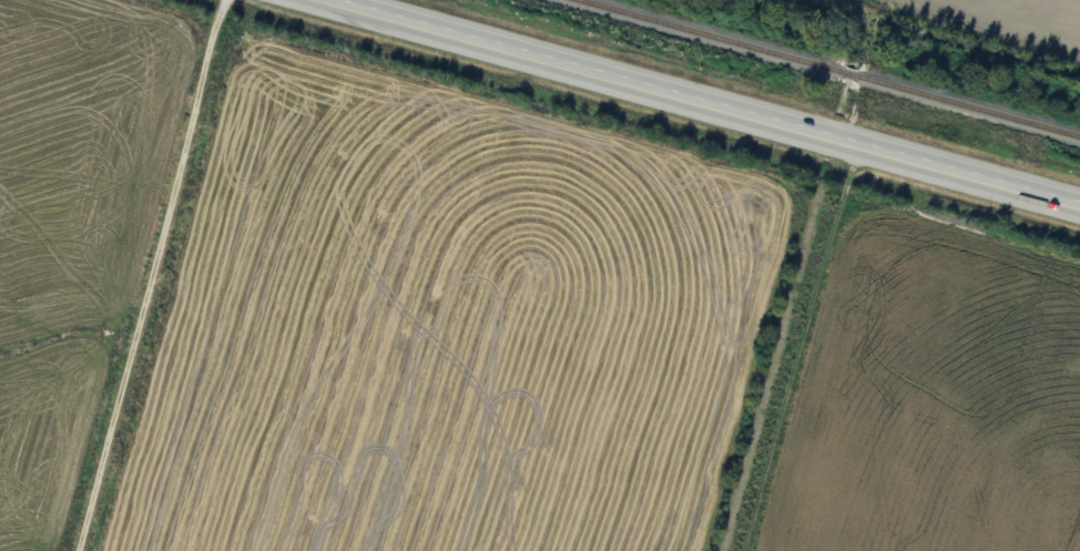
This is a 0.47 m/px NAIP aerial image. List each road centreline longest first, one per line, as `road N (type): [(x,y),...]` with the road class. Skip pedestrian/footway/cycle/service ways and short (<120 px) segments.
road 1 (primary): [(1079,204),(337,0)]

